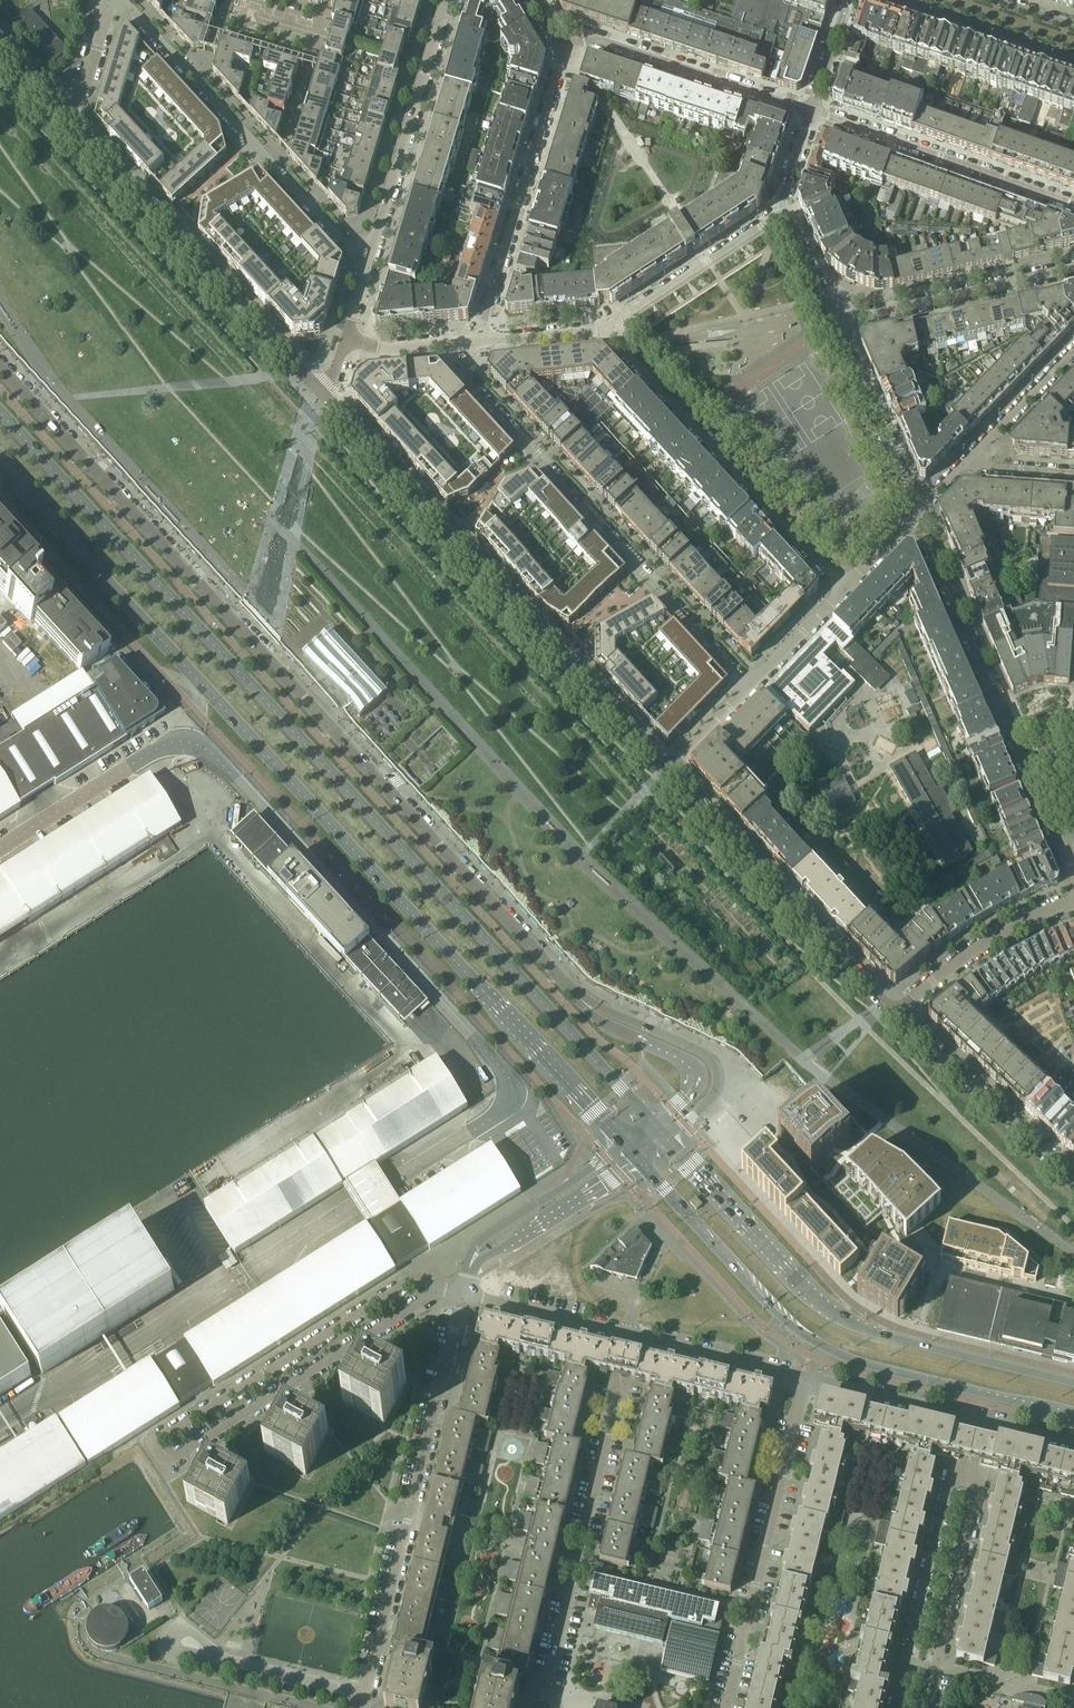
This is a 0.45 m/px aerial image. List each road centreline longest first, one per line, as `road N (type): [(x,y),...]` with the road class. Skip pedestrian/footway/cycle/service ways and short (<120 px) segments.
road 1 (secondary): [(653,1127),(0,414)]
road 2 (secondary): [(0,468),(626,1148)]
road 3 (residential): [(575,994),(0,367)]
road 4 (unclassified): [(0,848),(161,750),(194,741),(512,1087)]
road 5 (residential): [(464,1296),(368,1694),(225,1660)]
road 6 (secondary): [(639,1163),(769,1308),(811,1339),(857,1361),(1073,1417)]
road 7 (residential): [(664,772),(326,400)]
road 8 (secondary): [(1073,1385),(857,1329),(797,1283),(665,1141)]
road 9 (residential): [(749,686),(467,380),(470,344)]
road 10 (residential): [(1067,863),(916,511)]
road 11 (residential): [(326,400),(73,120)]
road 12 (residential): [(544,1693),(630,1335)]
road 13 (residential): [(365,270),(121,0)]
road 14 (residential): [(153,1445),(165,1467),(443,1291)]
road 15 (residential): [(605,331),(844,589)]
road 16 (residential): [(729,1707),(803,1378)]
road 17 (residential): [(664,772),(897,1013)]
road 18 (residential): [(443,1291),(411,1287),(153,1445)]
road 19 (unclassified): [(248,1273),(508,1106),(512,1087)]
road 20 (residential): [(478,343),(565,47)]
road 21 (residential): [(365,270),(446,0)]
road 22 (residential): [(1073,206),(811,112)]
road 23 (residential): [(811,112),(605,42),(584,38),(565,47)]
road 24 (residential): [(665,1141),(714,1096),(717,1064),(575,994)]
road 25 (residential): [(967,1471),(944,1495),(895,1707)]
road 26 (residential): [(897,1013),(1073,1184)]
road 27 (residential): [(836,323),(1073,267)]
road 28 (residential): [(928,1707),(975,1504),(967,1471)]
road 29 (residential): [(575,994),(599,1022),(691,1067),(689,1092),(653,1127)]
road 30 (residential): [(779,213),(605,331)]
road 31 (residential): [(897,1013),(957,963),(1073,901)]
road 32 (residential): [(916,511),(836,323)]
road 33 (unclassified): [(626,1148),(489,1235),(471,1263)]
road 34 (unclassified): [(471,1263),(639,1163)]
road 35 (residential): [(979,1420),(803,1378)]
road 36 (residential): [(803,1378),(630,1335)]
road 37 (tertiary): [(905,0),(1073,58)]
road 38 (residential): [(630,1335),(464,1296)]
road 39 (residential): [(1073,352),(966,461)]
road 40 (residential): [(1073,1301),(937,1269)]
road 41 (residential): [(749,686),(844,589)]
road 42 (residential): [(478,343),(605,331)]
road 43 (residential): [(345,338),(393,352),(470,344)]
road 44 (residential): [(73,120),(110,0)]
road 45 (residential): [(836,323),(779,213)]
road 46 (residential): [(664,772),(749,686)]

